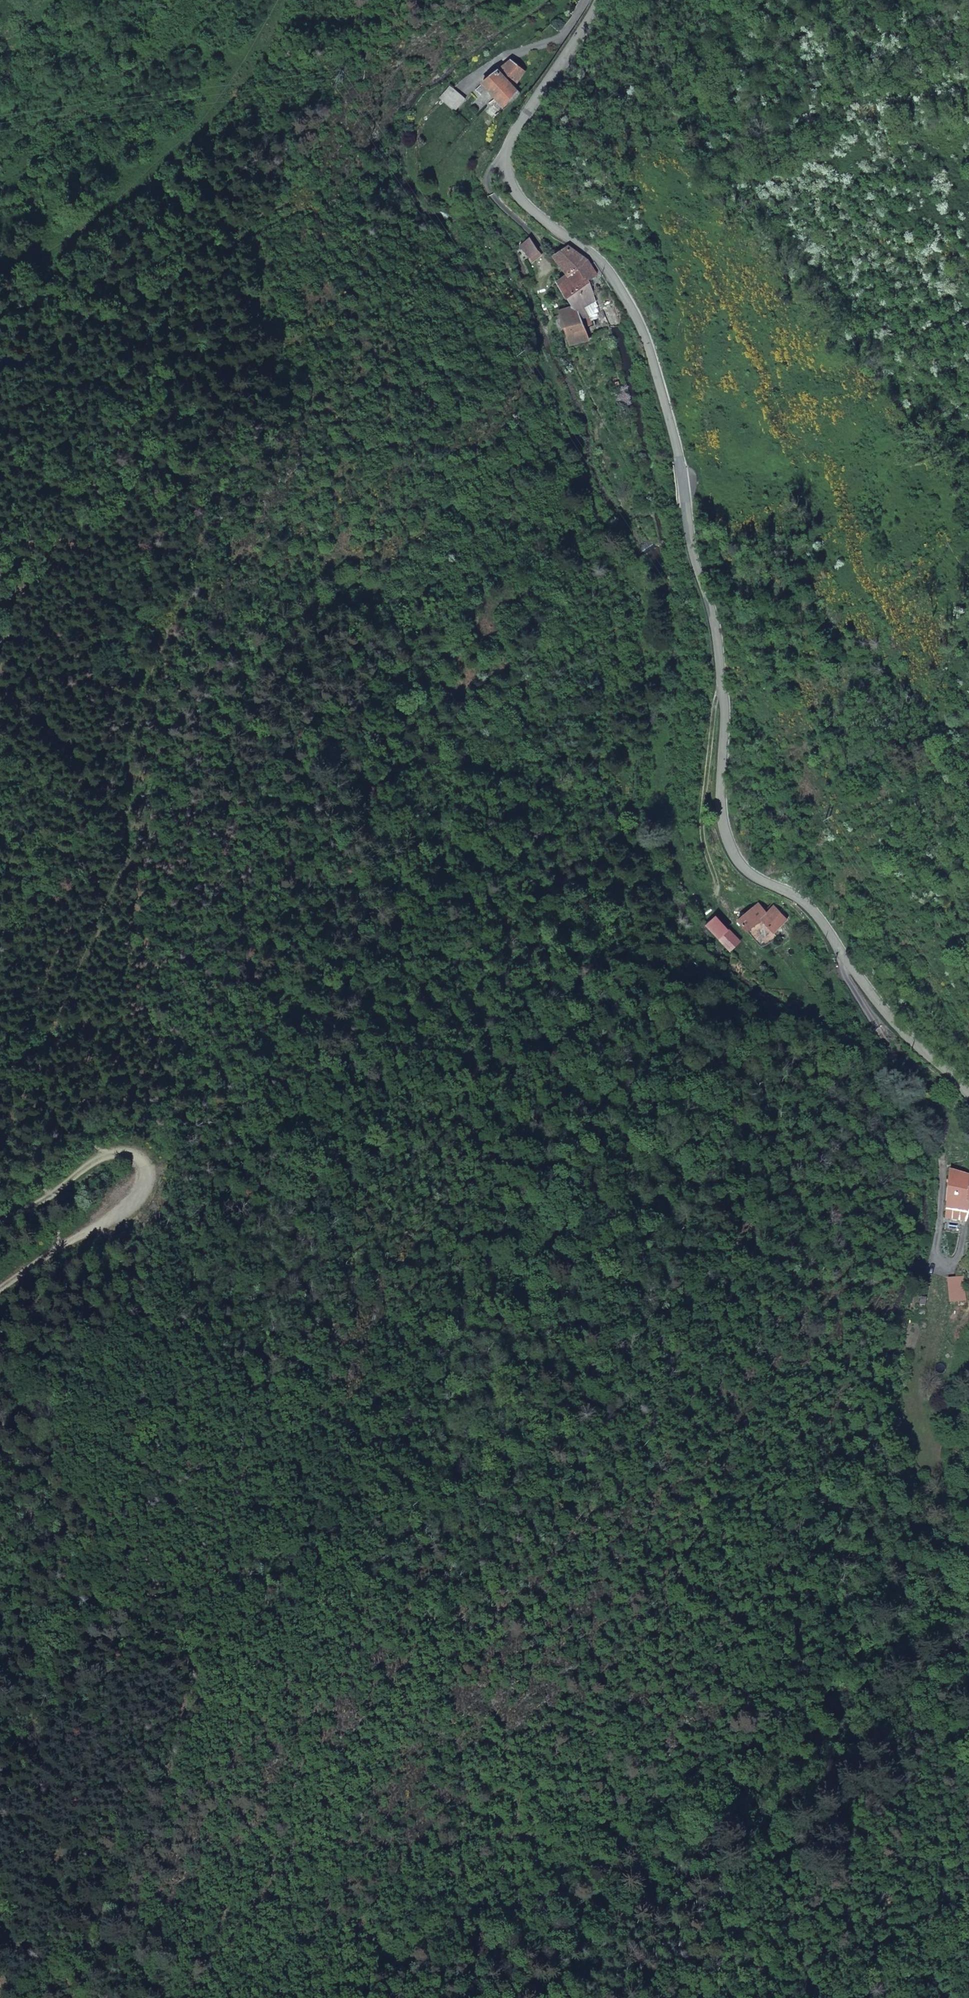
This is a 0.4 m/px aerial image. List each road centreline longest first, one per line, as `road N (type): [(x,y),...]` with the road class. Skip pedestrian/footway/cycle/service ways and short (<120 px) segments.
road 1 (tertiary): [(599,0),(511,138),(506,160),(525,204),(598,258),(648,344),(717,635),(721,816),(733,856),(744,870),(804,901),(903,1035),(968,1096)]
road 2 (track): [(0,270),(53,251),(200,123),(274,0)]
road 3 (track): [(0,1300),(149,1187),(143,1156),(93,1148),(0,1214)]

